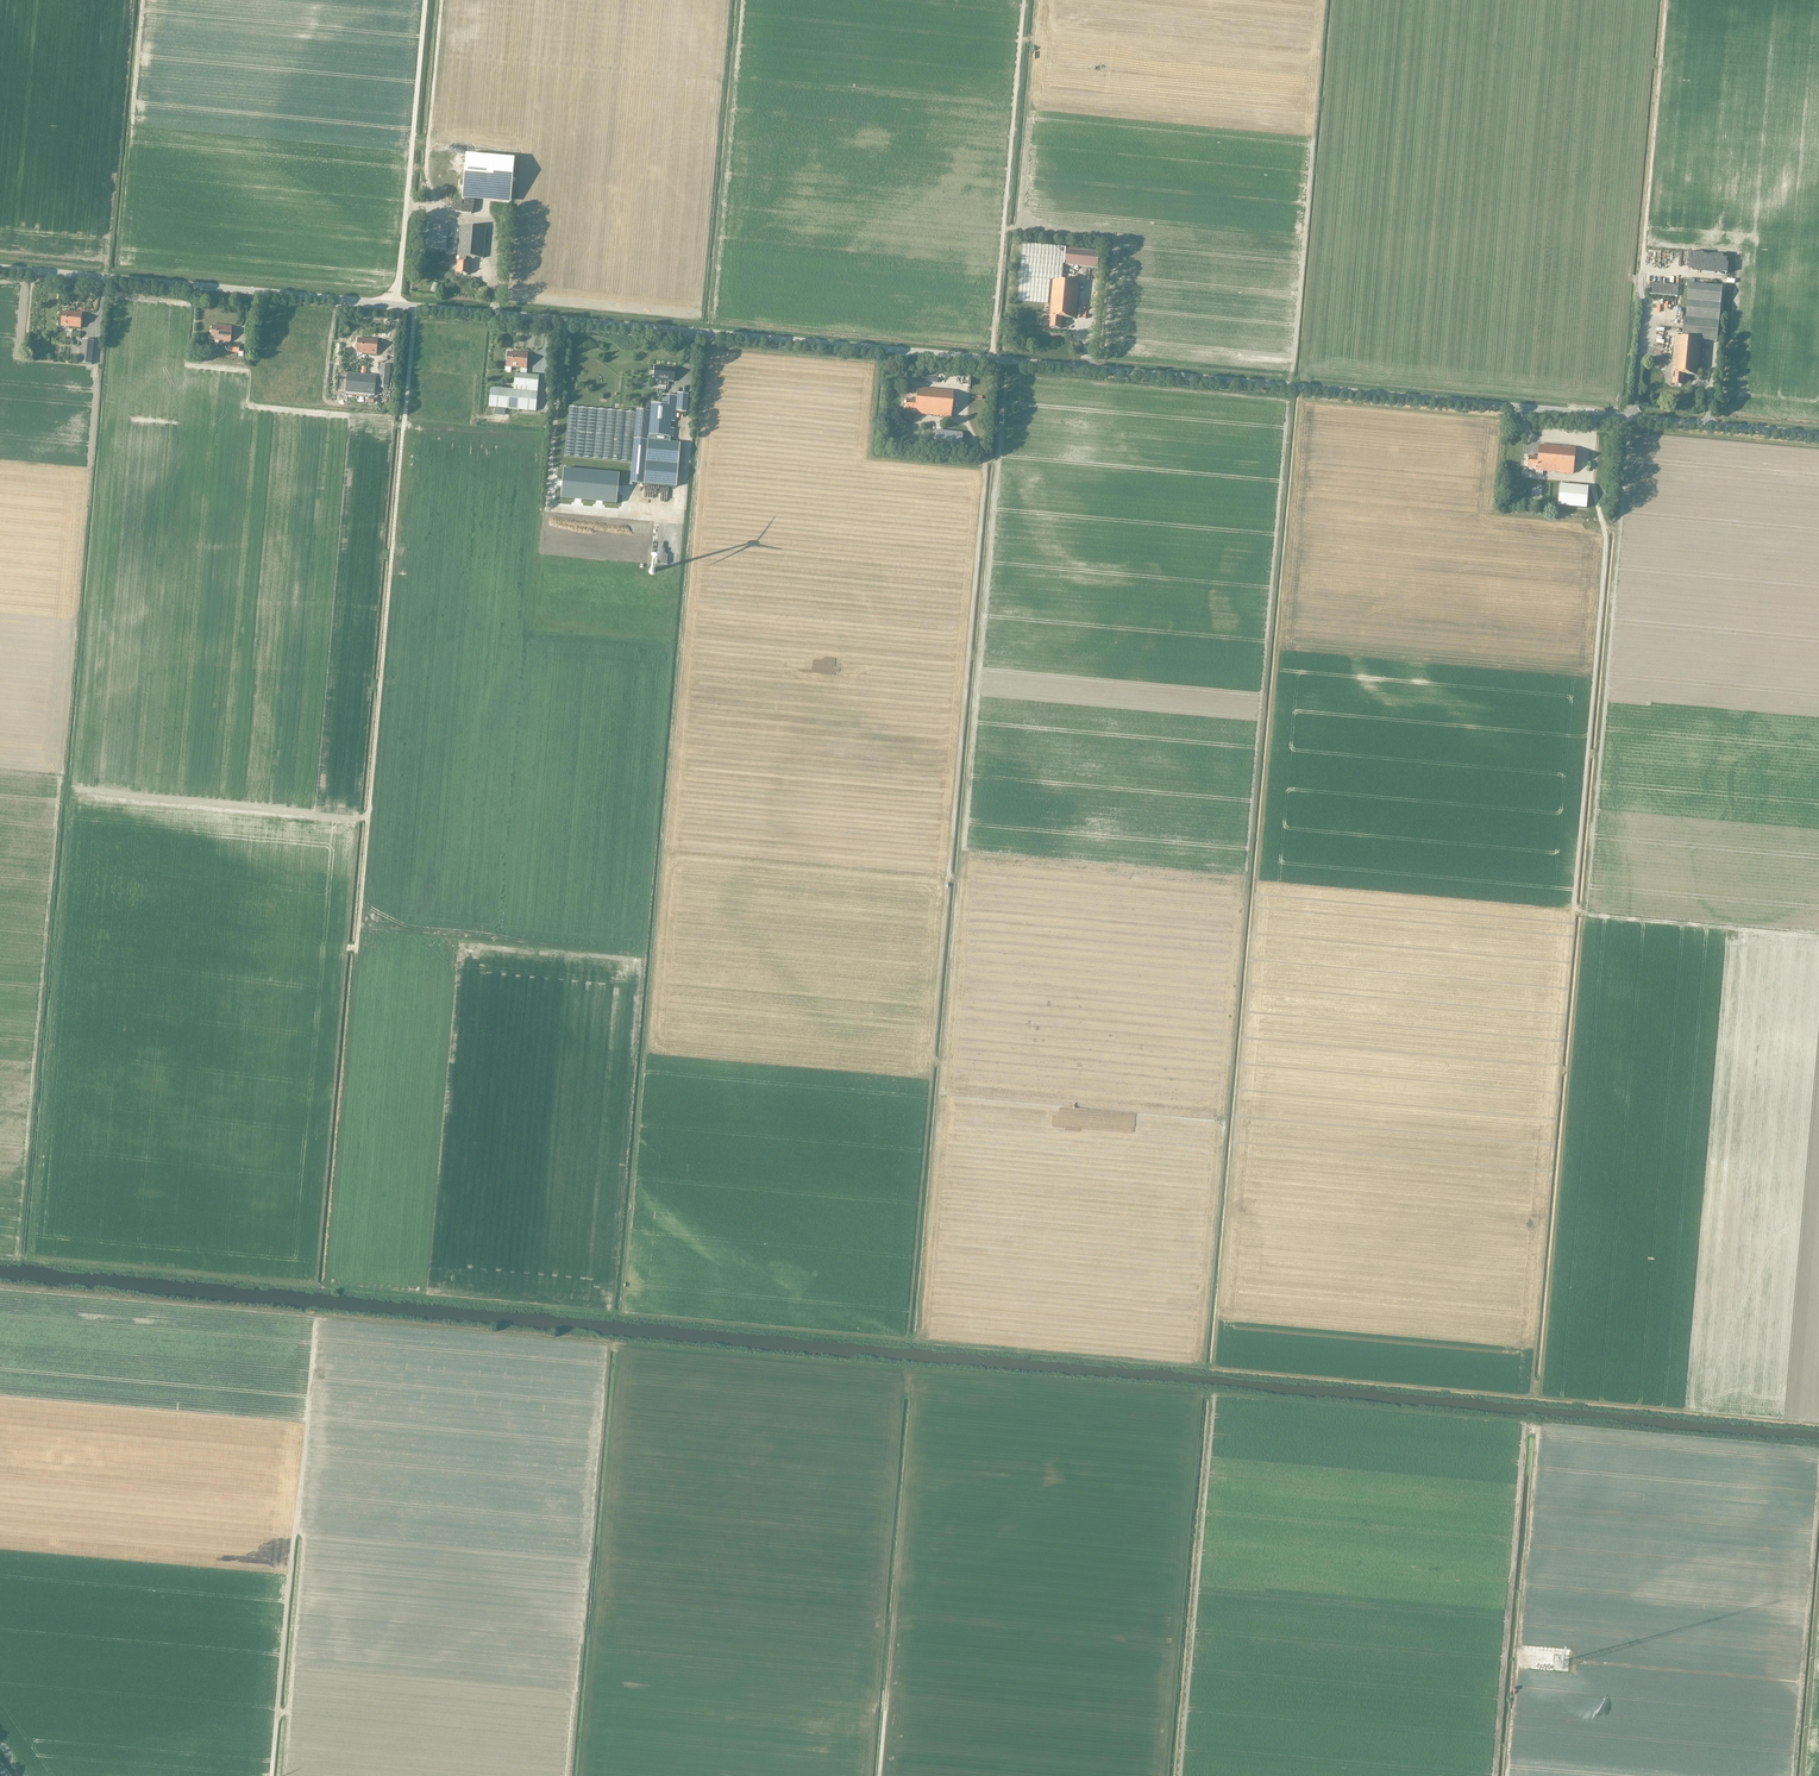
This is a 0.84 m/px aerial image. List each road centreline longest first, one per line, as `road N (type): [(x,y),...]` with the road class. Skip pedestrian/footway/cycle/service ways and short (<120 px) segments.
road 1 (unclassified): [(1818,435),(0,268)]

